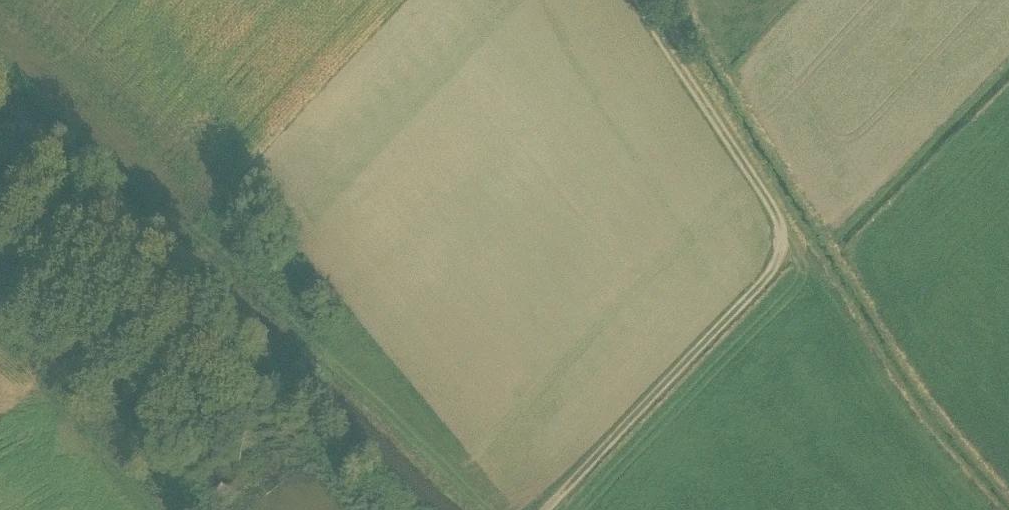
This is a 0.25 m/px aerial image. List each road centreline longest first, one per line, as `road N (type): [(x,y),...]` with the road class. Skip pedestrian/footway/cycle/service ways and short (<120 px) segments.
road 1 (track): [(791,267),(557,509)]

